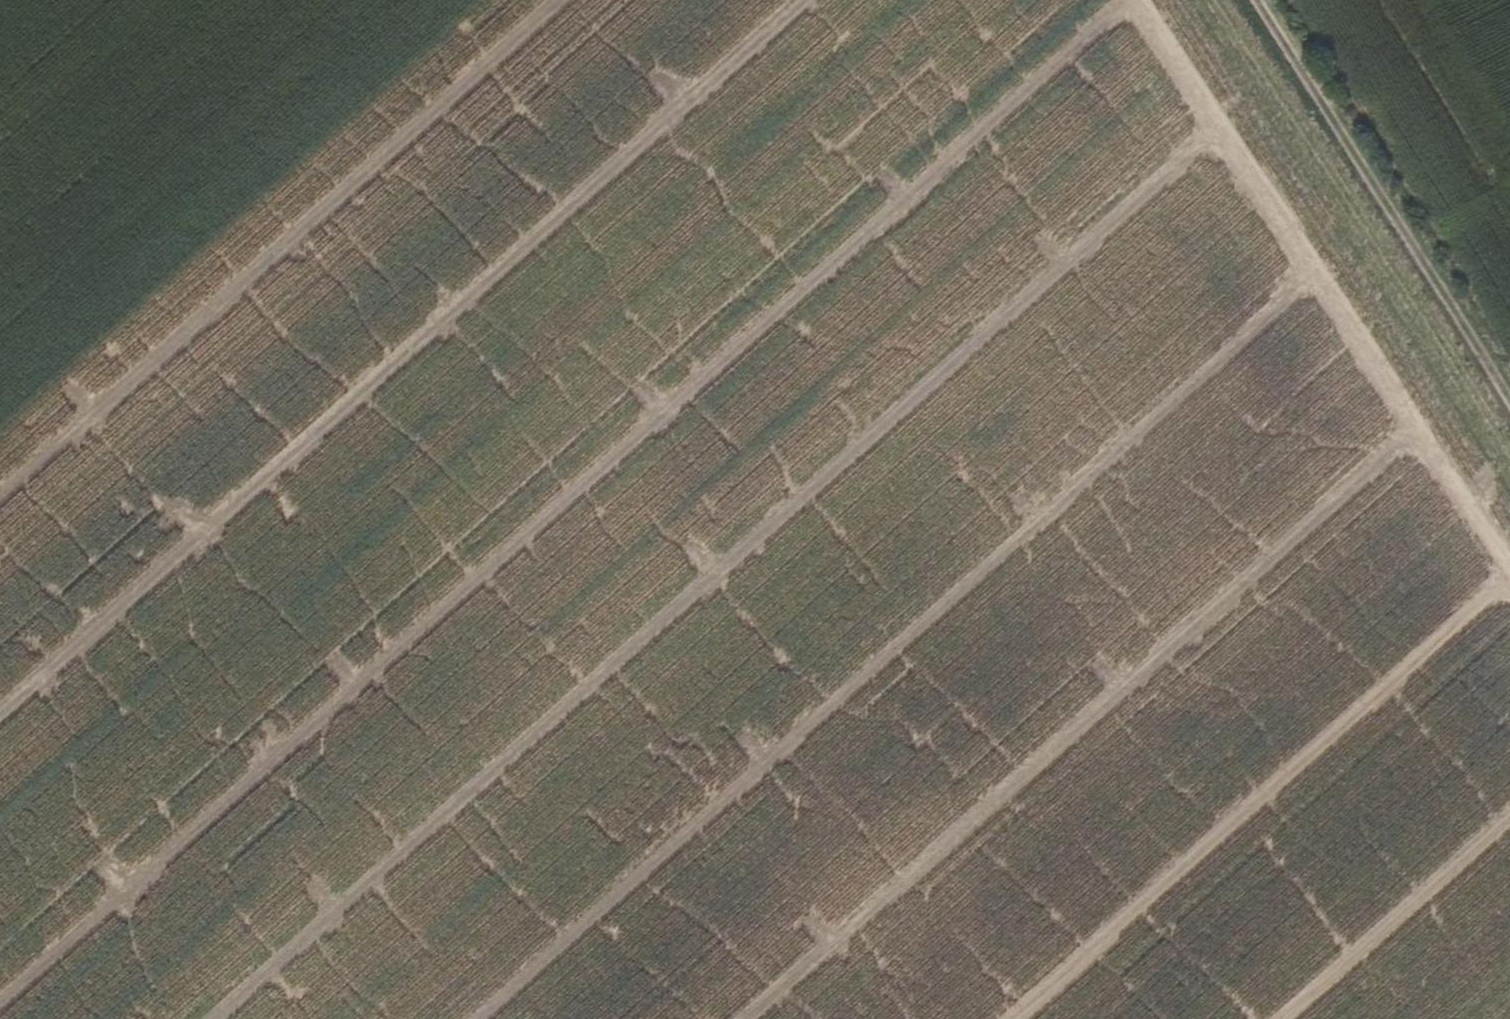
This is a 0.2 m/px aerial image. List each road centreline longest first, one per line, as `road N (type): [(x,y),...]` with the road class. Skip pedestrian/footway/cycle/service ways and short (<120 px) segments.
road 1 (track): [(1509,397),(1259,0)]

